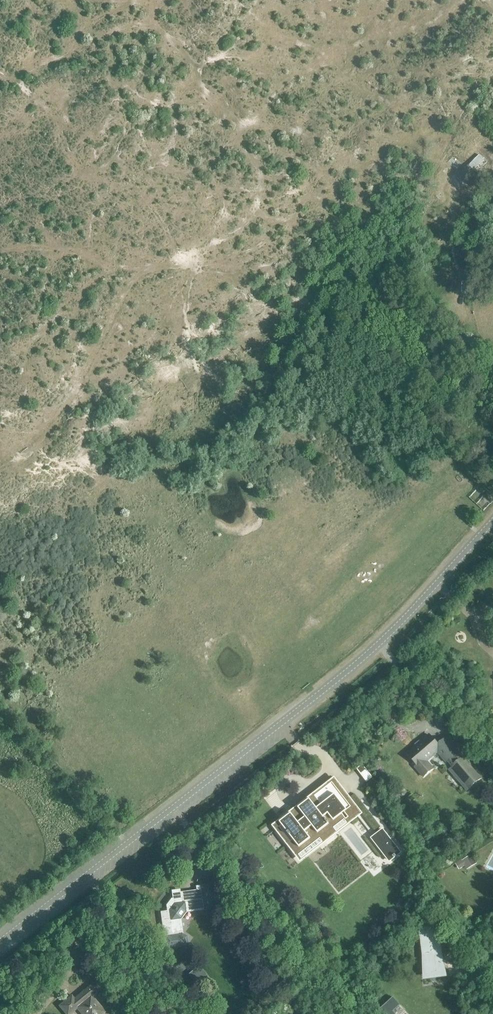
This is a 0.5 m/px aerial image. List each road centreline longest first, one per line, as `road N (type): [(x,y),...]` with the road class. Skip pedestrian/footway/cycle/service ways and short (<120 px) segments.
road 1 (residential): [(0,942),(339,678),(492,521)]

